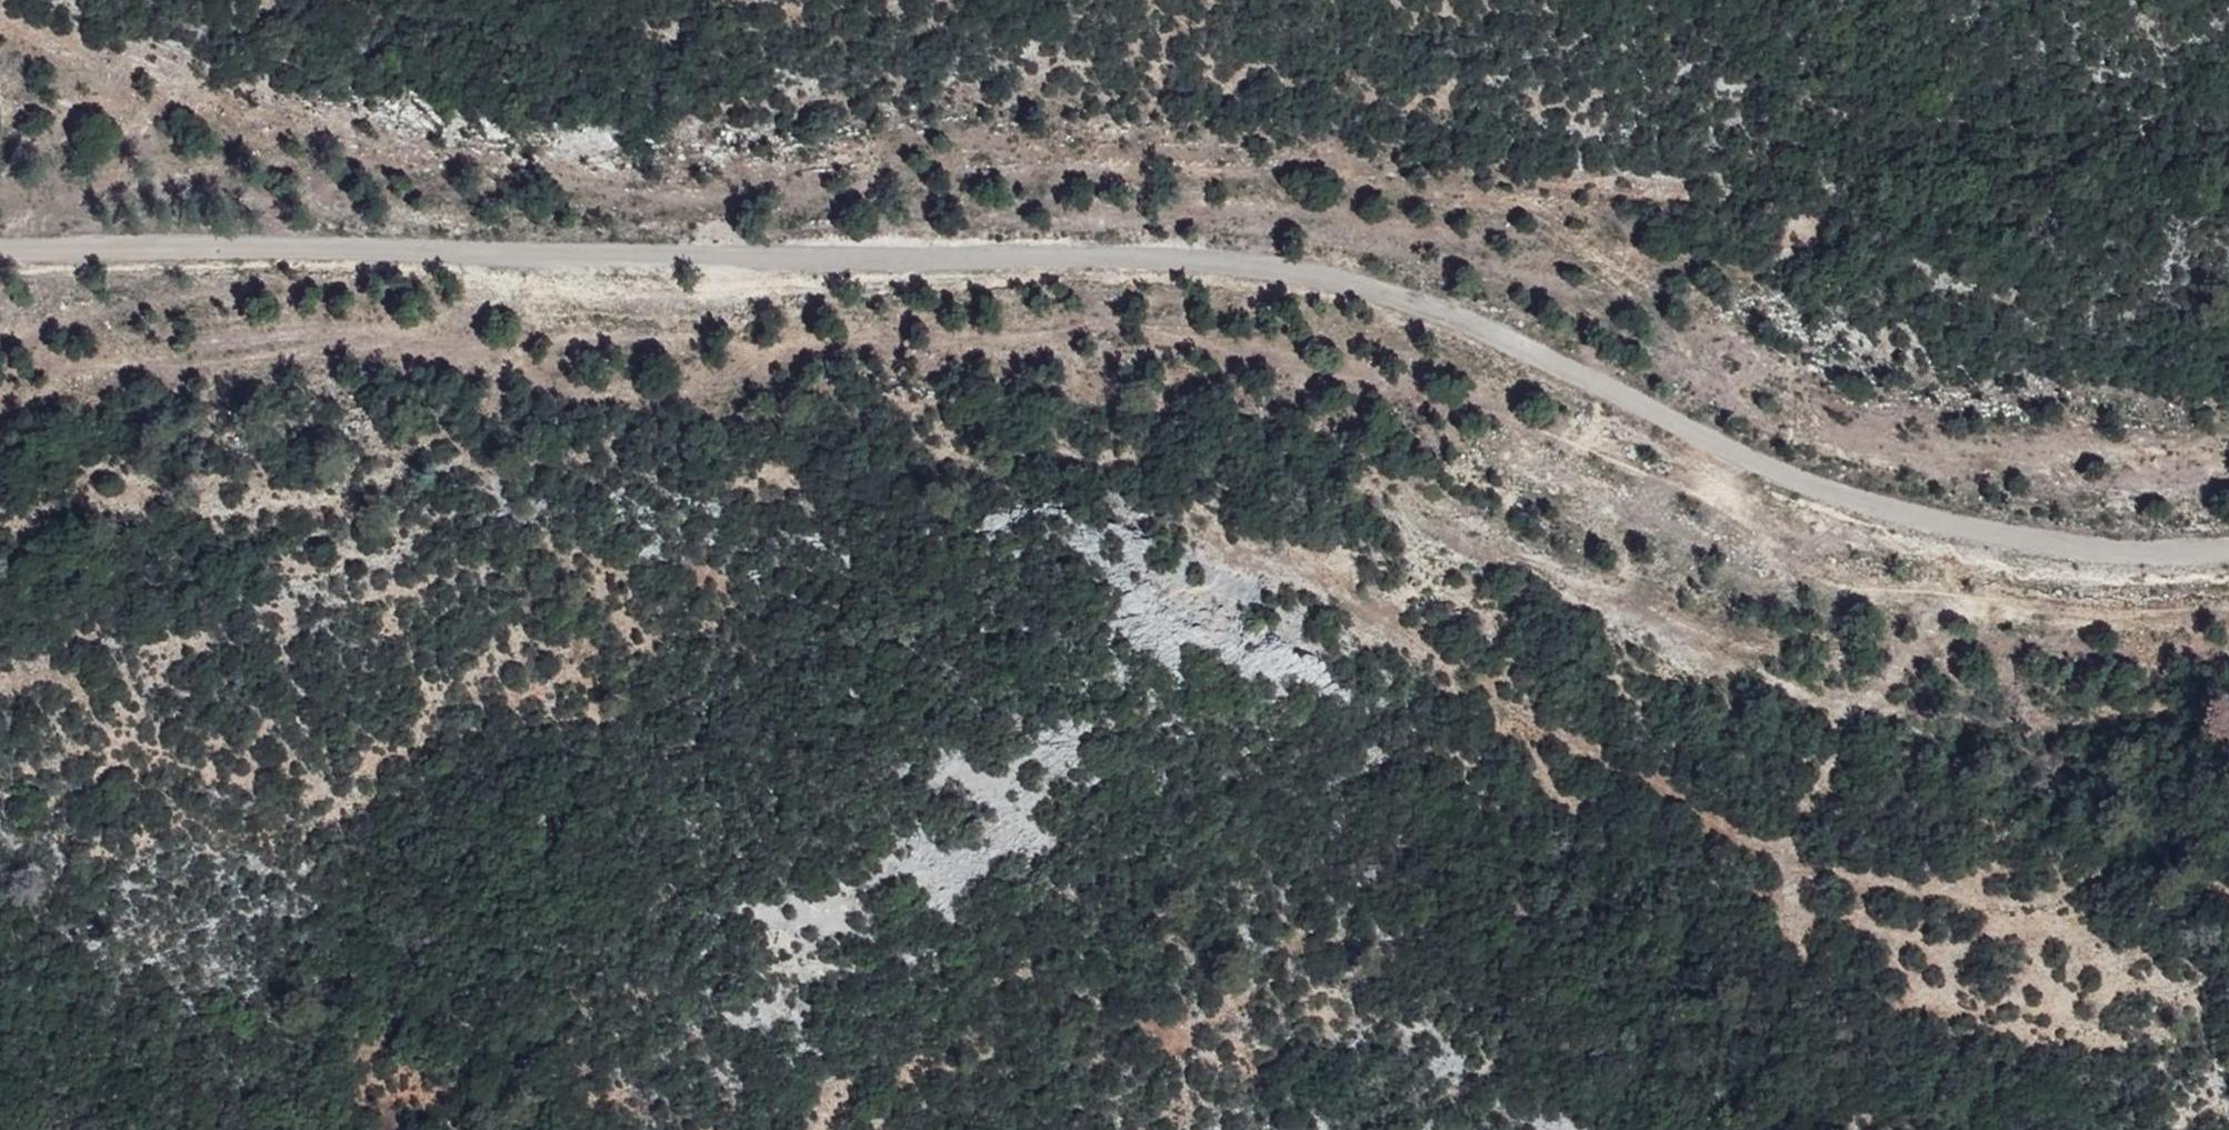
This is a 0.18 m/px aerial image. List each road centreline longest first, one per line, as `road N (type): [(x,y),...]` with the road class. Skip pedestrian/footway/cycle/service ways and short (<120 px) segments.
road 1 (unclassified): [(0,256),(1110,253),(1248,265),(1355,285),(1456,317),(1859,503),(1951,527),(2128,553),(2228,550)]

